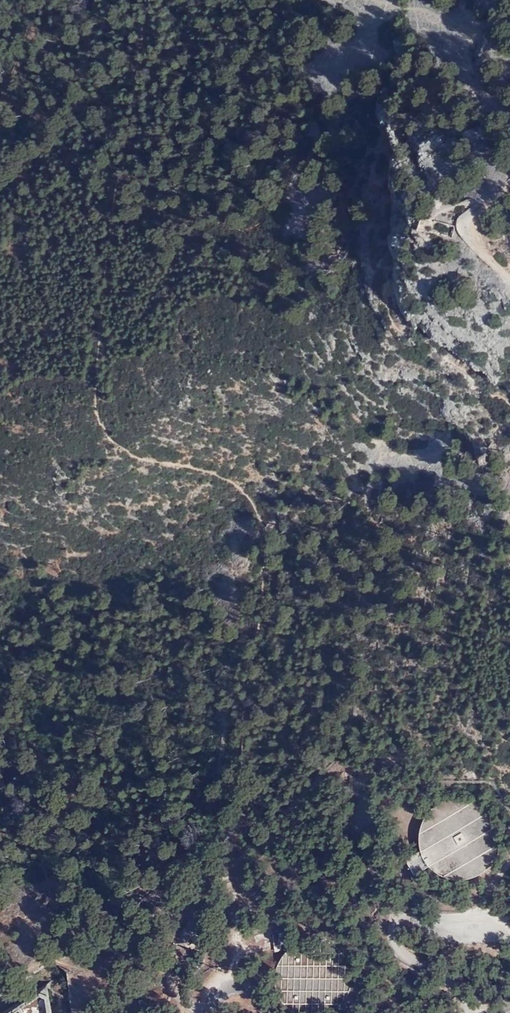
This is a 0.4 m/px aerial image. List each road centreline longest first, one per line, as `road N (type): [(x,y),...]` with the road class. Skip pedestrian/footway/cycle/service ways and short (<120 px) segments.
road 1 (unclassified): [(464,1012),(452,981),(395,943),(393,924),(410,916),(509,926)]
road 2 (track): [(509,278),(463,222),(509,183)]

